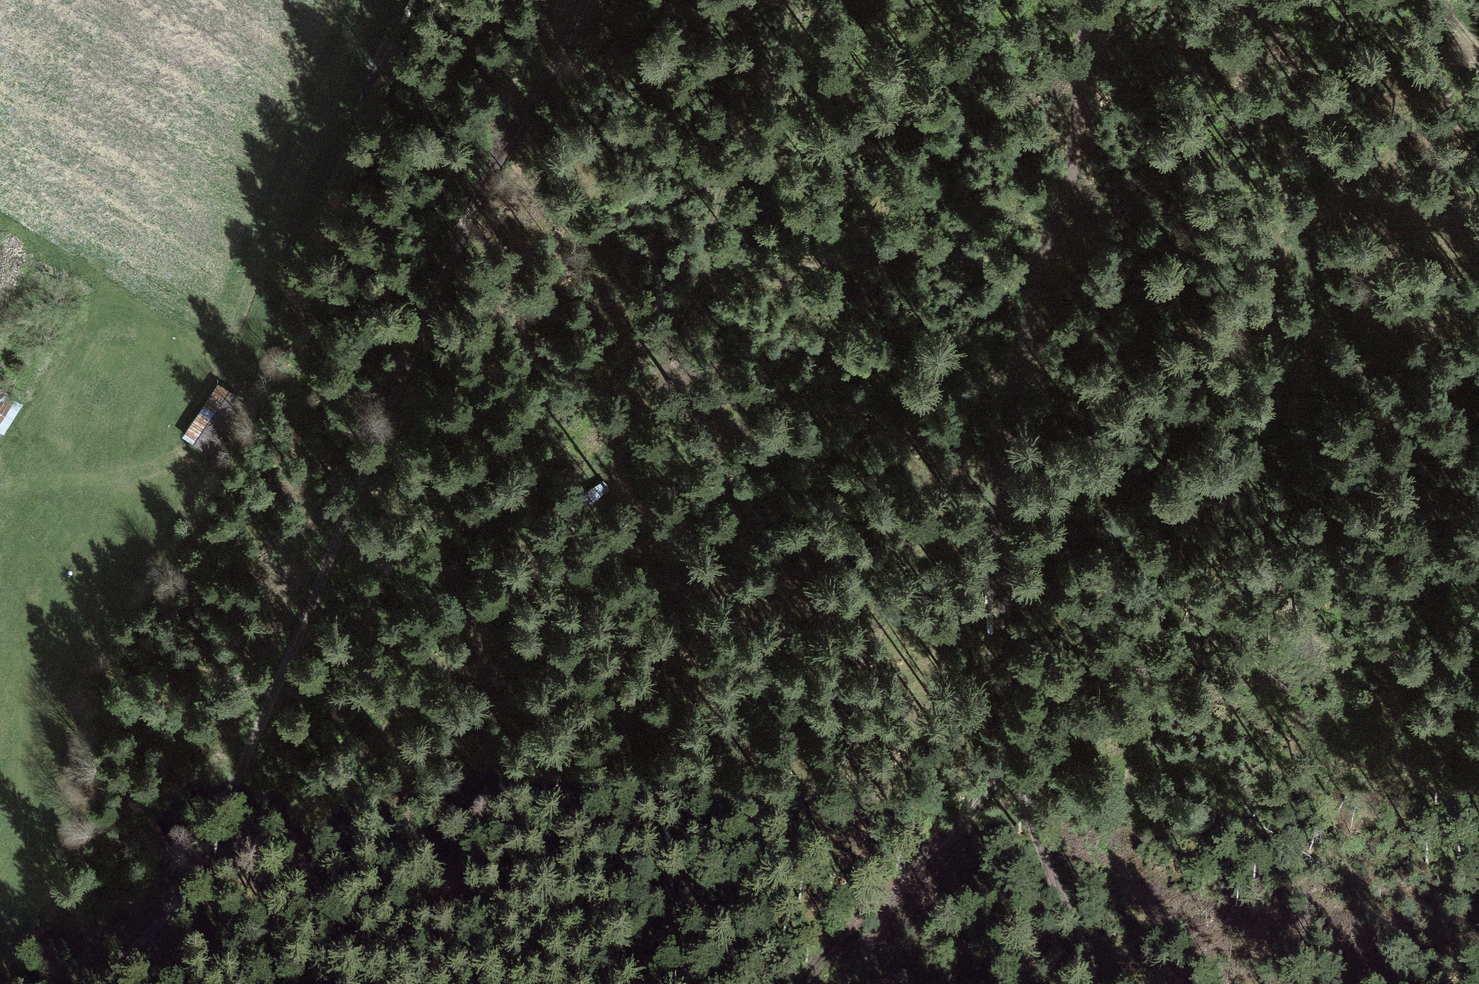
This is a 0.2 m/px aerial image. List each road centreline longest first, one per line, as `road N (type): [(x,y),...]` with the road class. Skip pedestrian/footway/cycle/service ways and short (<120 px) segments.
road 1 (track): [(179,899),(261,846),(379,740),(579,500),(636,415),(684,316),(749,114),(808,0)]
road 2 (track): [(112,983),(179,899),(413,330),(509,132),(586,0)]
road 3 (track): [(1240,0),(1320,307),(1294,596),(1206,792),(1112,887),(1059,894)]
road 4 (track): [(1088,0),(1075,166),(1021,334),(999,567),(1011,743),(1096,983)]
road 5 (track): [(1011,743),(917,869),(861,983)]
road 6 (track): [(1478,555),(1307,439)]
road 7 (track): [(0,491),(130,476)]

